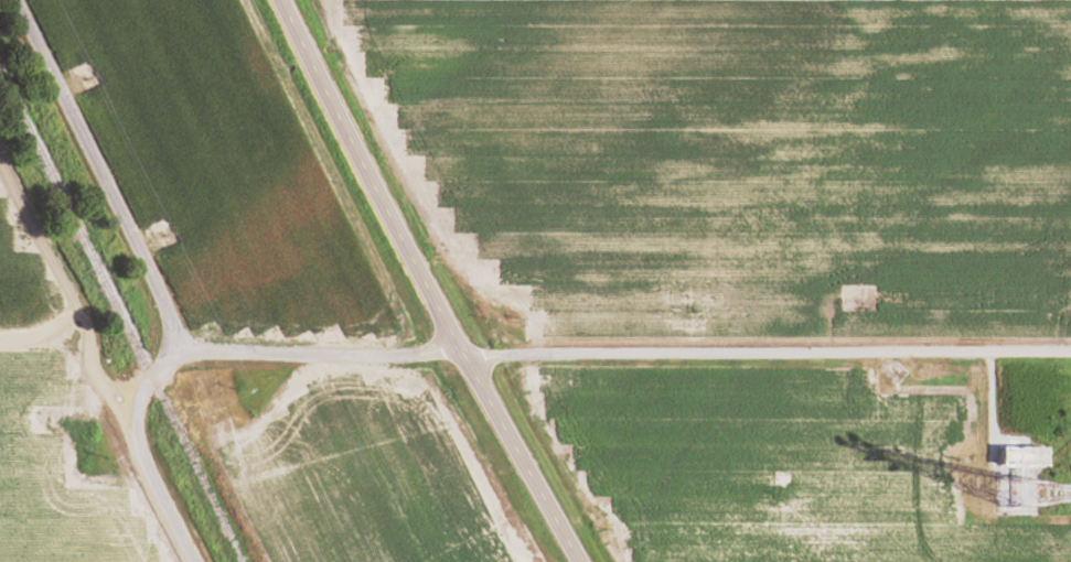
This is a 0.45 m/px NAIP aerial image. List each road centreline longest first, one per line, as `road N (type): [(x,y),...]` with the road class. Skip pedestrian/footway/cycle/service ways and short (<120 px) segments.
road 1 (primary): [(279,0),(577,561)]
road 2 (residential): [(461,355),(1070,353)]
road 3 (residential): [(185,355),(10,0)]
road 4 (residential): [(461,355),(185,355)]
road 5 (residential): [(189,561),(132,433),(139,391),(170,359),(185,355)]
road 6 (track): [(132,409),(64,346),(0,343)]

